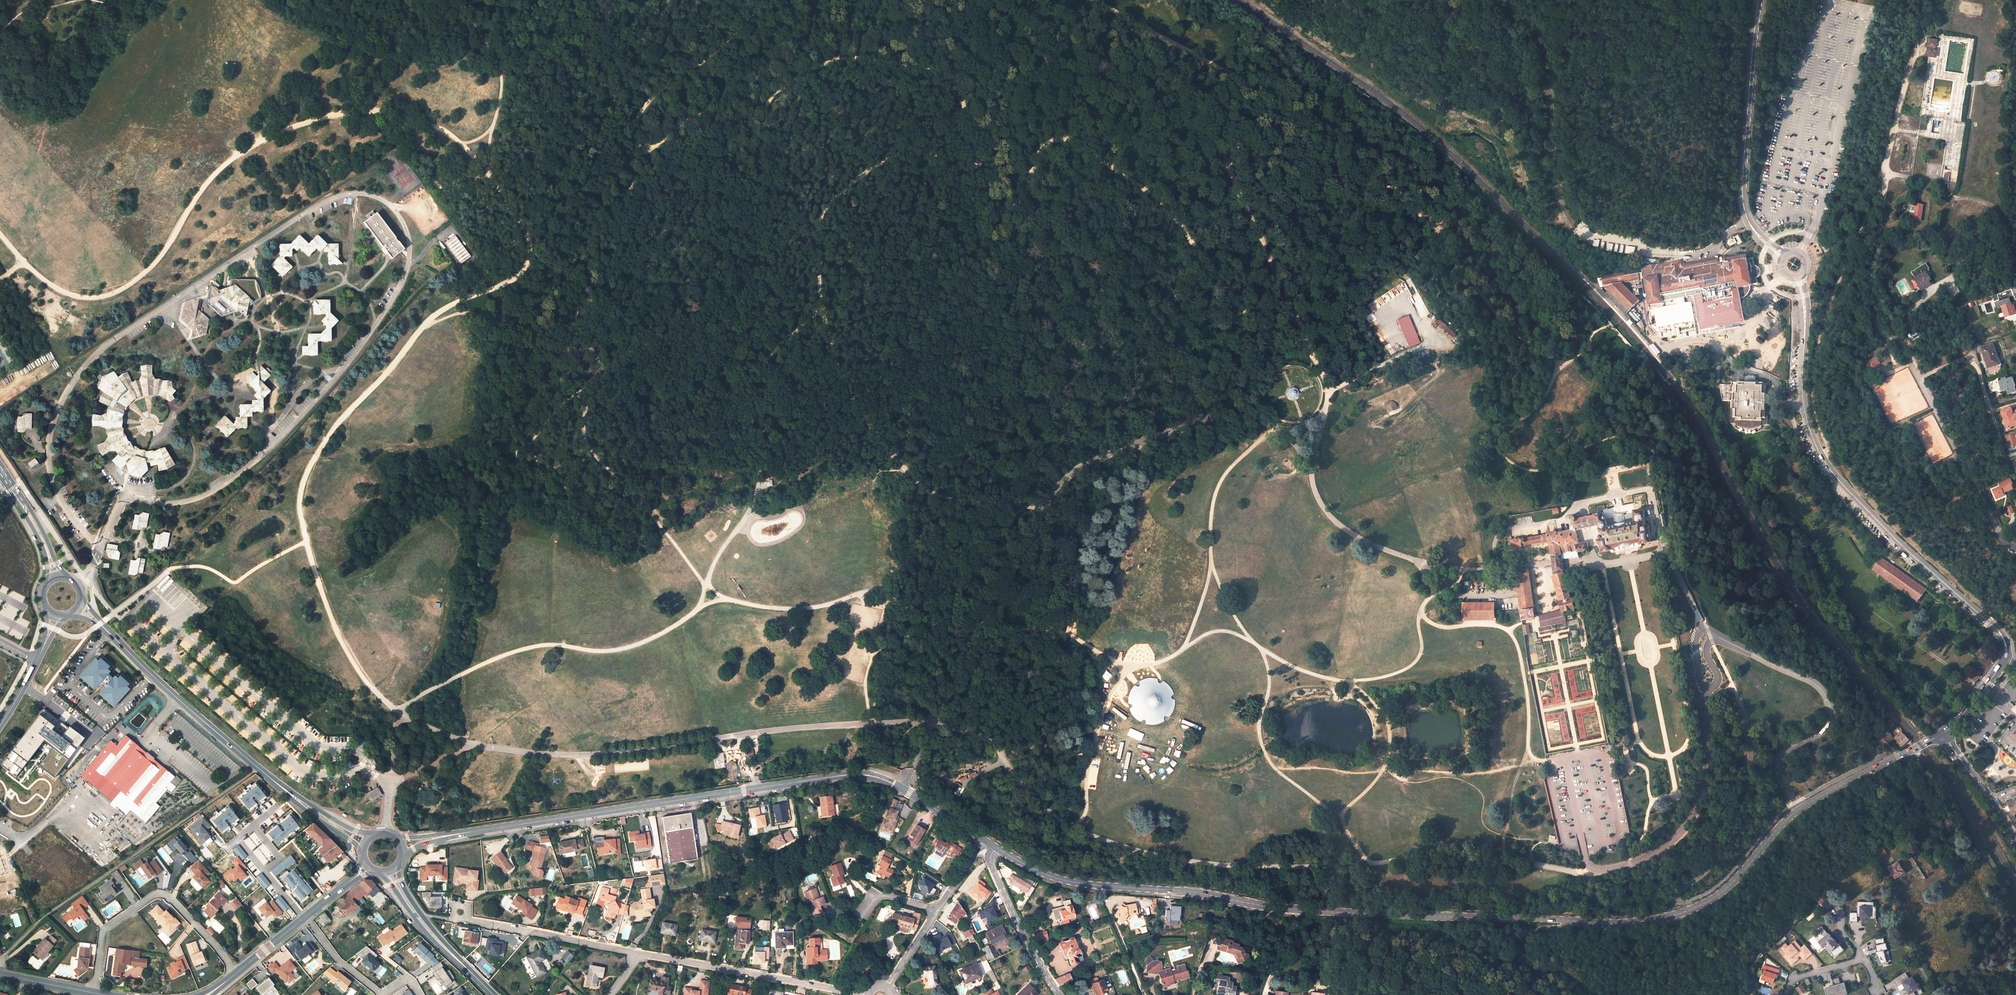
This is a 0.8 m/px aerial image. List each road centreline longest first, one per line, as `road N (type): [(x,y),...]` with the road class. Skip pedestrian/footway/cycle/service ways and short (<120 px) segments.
road 1 (track): [(1312,352),(1251,320),(1161,201),(1075,142),(1045,146),(1019,203),(997,216),(991,212),(958,86),(940,69),(831,61),(777,90),(752,135),(707,114),(650,148),(634,142),(639,113),(655,95),(718,50)]
road 2 (tertiary): [(996,847),(1070,881),(1279,908),(1573,921)]
road 3 (track): [(1311,469),(1329,392),(1226,156),(1239,144),(1316,189),(1390,186),(1437,226)]
road 4 (track): [(494,179),(445,130),(387,113),(329,116),(232,159),(153,266),(124,289),(96,298),(70,295),(24,262)]
road 5 (residential): [(2015,550),(2002,538),(1872,285),(1882,182),(1914,57)]
road 6 (track): [(822,303),(747,370),(687,335),(650,340),(607,371),(587,404),(583,426),(598,460),(705,586)]
road 7 (tertiary): [(491,829),(858,774),(897,785),(985,840)]
road 8 (track): [(494,179),(526,229),(528,263),(508,283),(427,322),(339,423),(299,495),(307,542)]
road 9 (track): [(1437,226),(1435,207),(1369,155),(1093,0)]
road 10 (tertiary): [(2005,659),(1999,631),(1905,548),(1822,456),(1804,404),(1804,322)]
road 11 (track): [(1571,226),(1550,222),(1533,205),(1505,132),(1476,114),(1441,114),(1258,0)]
road 12 (tertiary): [(1573,921),(1619,924),(1703,905),(1799,809),(1915,749)]
road 13 (track): [(1127,665),(1149,666),(1204,635),(1228,632),(1316,675),(1378,679),(1418,659),(1419,612),(1434,594)]
road 14 (track): [(1043,507),(929,493),(846,387),(822,303)]
road 15 (track): [(1658,253),(1571,226),(1556,188),(1552,68),(1537,29),(1509,0)]
road 16 (track): [(822,303),(820,224),(828,205),(885,160),(929,150),(969,210),(986,222),(997,216)]
road 17 (track): [(427,322),(471,313),(511,321),(555,299),(594,236),(613,221),(650,148)]
road 18 (track): [(495,322),(516,342),(505,405),(521,472),(538,472),(532,444),(540,428),(598,382)]
road 19 (track): [(698,609),(727,599),(820,607),(874,591),(974,635)]
road 20 (track): [(1181,652),(1212,563),(1219,483),(1275,427)]
road 21 (track): [(463,674),(549,645),(621,649),(698,609)]
road 22 (residential): [(93,993),(101,932),(155,895),(165,895),(225,956),(231,978)]
road 23 (track): [(1552,764),(1527,747),(1525,683),(1512,636),(1498,626),(1435,625),(1420,609)]
road 24 (residential): [(639,954),(867,994)]
road 25 (track): [(1345,682),(1389,725),(1384,767),(1342,817),(1370,864)]
road 26 (tertiary): [(1748,220),(1742,186),(1759,0)]
road 27 (track): [(1437,226),(1504,324),(1563,366),(1577,356)]
road 28 (track): [(1261,649),(1270,683),(1258,723),(1266,754),(1342,817)]
road 29 (track): [(1329,392),(1429,343),(1410,312),(1391,316),(1398,342)]
road 30 (residential): [(451,919),(639,954)]
road 31 (track): [(464,0),(500,68),(494,179)]
road 32 (residential): [(1915,749),(2015,907)]
road 33 (track): [(1322,0),(1345,15),(1390,6),(1424,40),(1464,0)]
road 34 (residential): [(888,987),(985,840)]
road 35 (track): [(1127,665),(1091,752),(1086,813),(1072,828)]
road 36 (track): [(528,263),(553,224),(577,121),(573,105)]
road 37 (residential): [(1057,994),(992,867),(996,847)]
road 38 (track): [(974,635),(1050,628),(1127,665)]
road 39 (residential): [(1592,994),(1578,981),(1519,961),(1524,938),(1573,921)]
road 40 (track): [(1750,994),(1758,955),(1832,883)]
road 41 (secondary): [(171,692),(271,779)]
road 42 (track): [(885,593),(866,683),(872,723)]
road 43 (primary): [(66,577),(0,463)]
road 44 (secondary): [(171,692),(83,600)]
road 45 (track): [(705,586),(758,483),(769,483)]
road 46 (secondary): [(75,614),(97,625),(171,692)]

